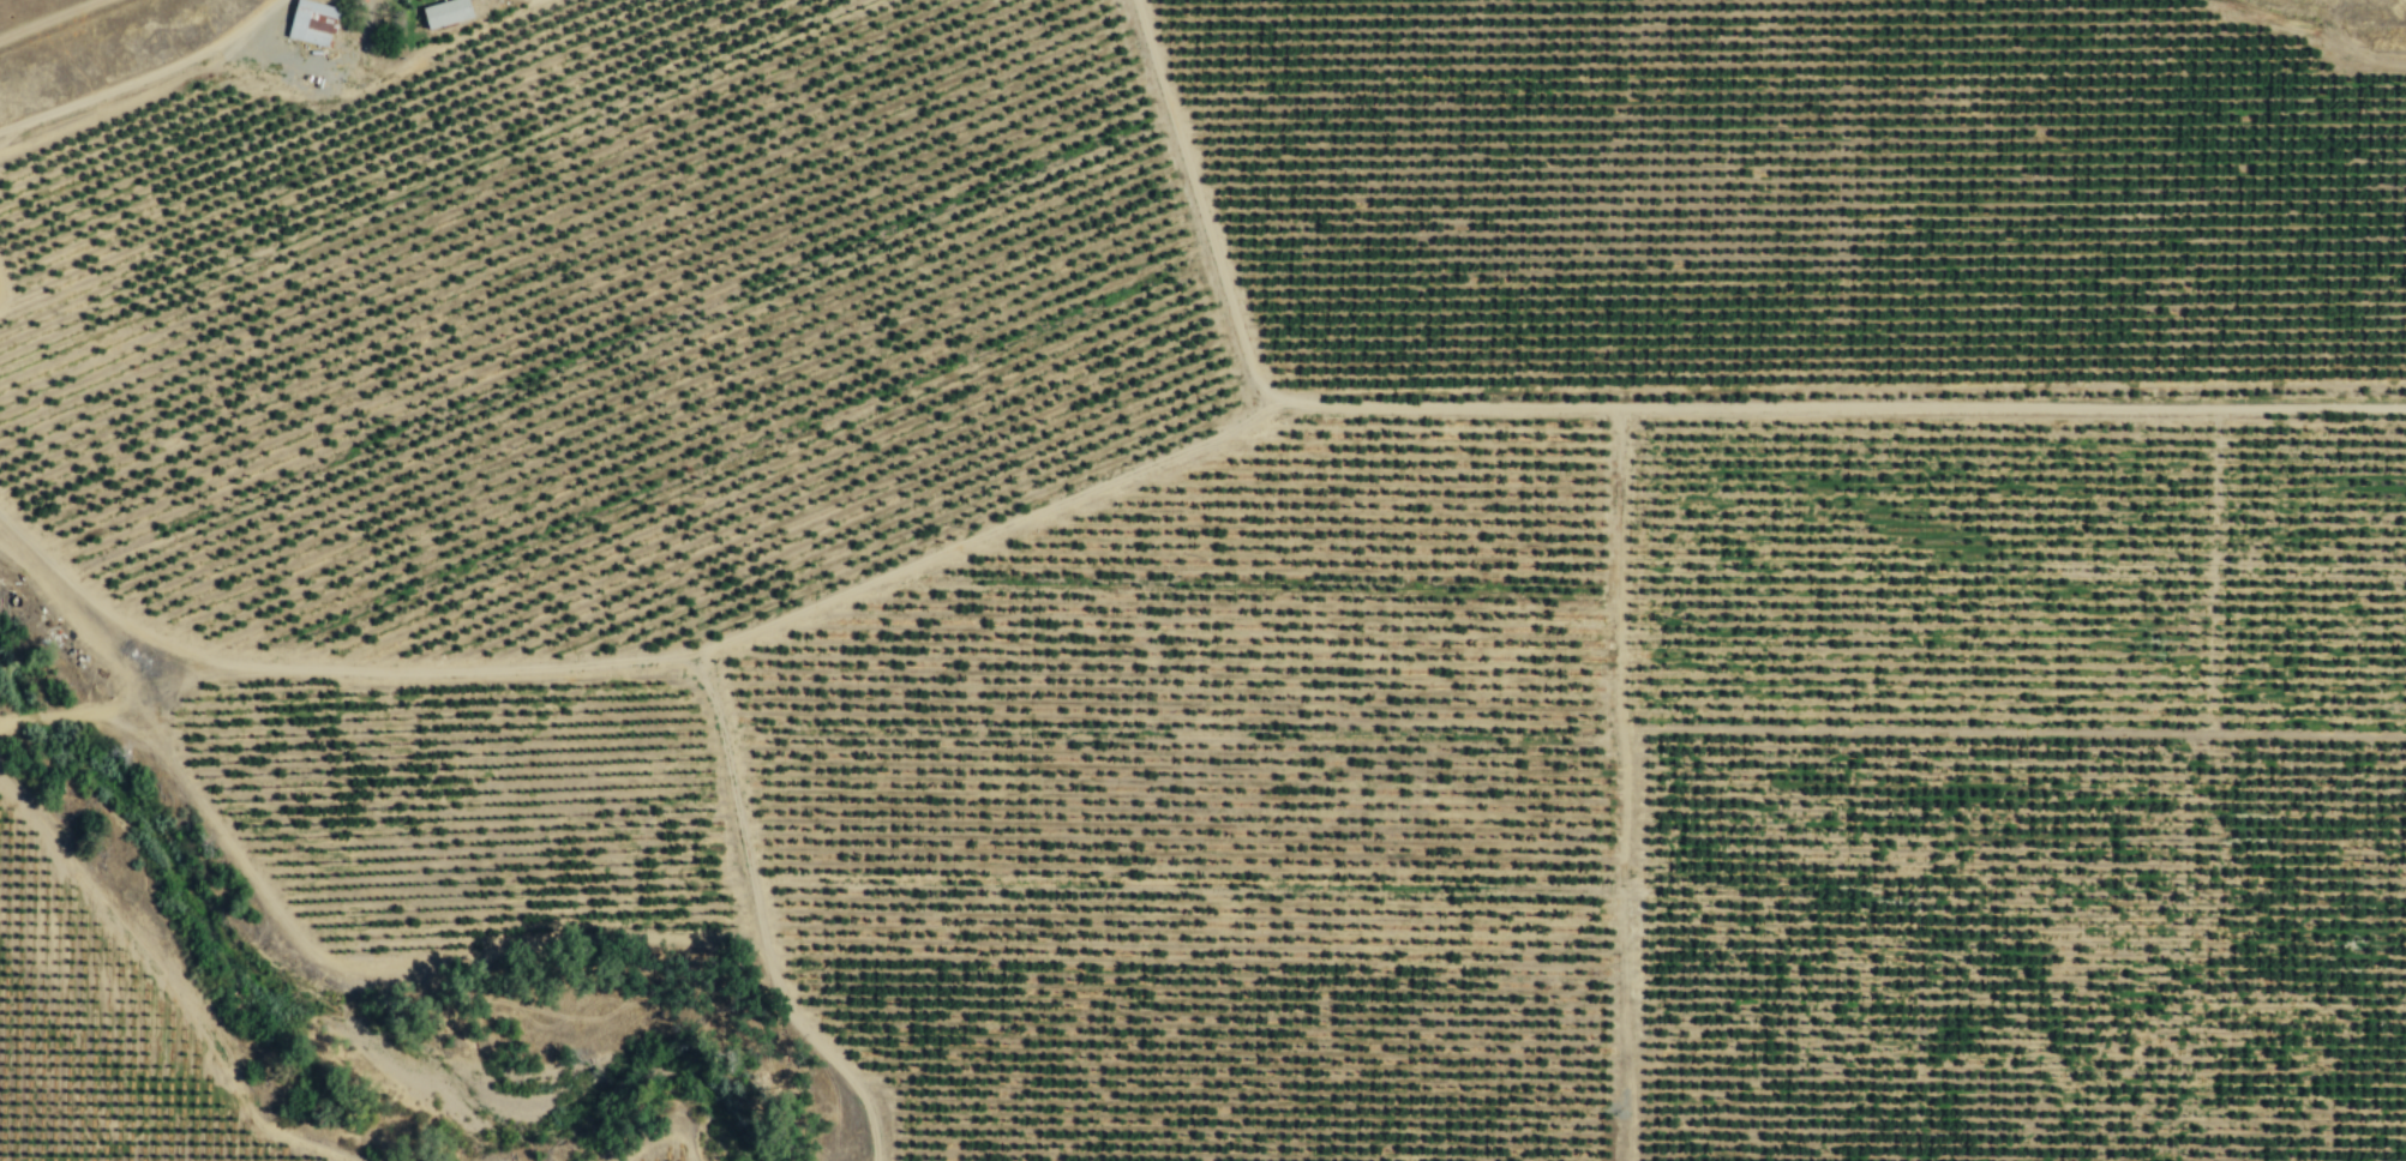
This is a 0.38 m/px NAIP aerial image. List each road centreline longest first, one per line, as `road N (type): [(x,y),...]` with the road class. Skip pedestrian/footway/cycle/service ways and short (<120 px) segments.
road 1 (track): [(2405,409),(1408,408),(1279,399),(1253,374),(1136,0)]

